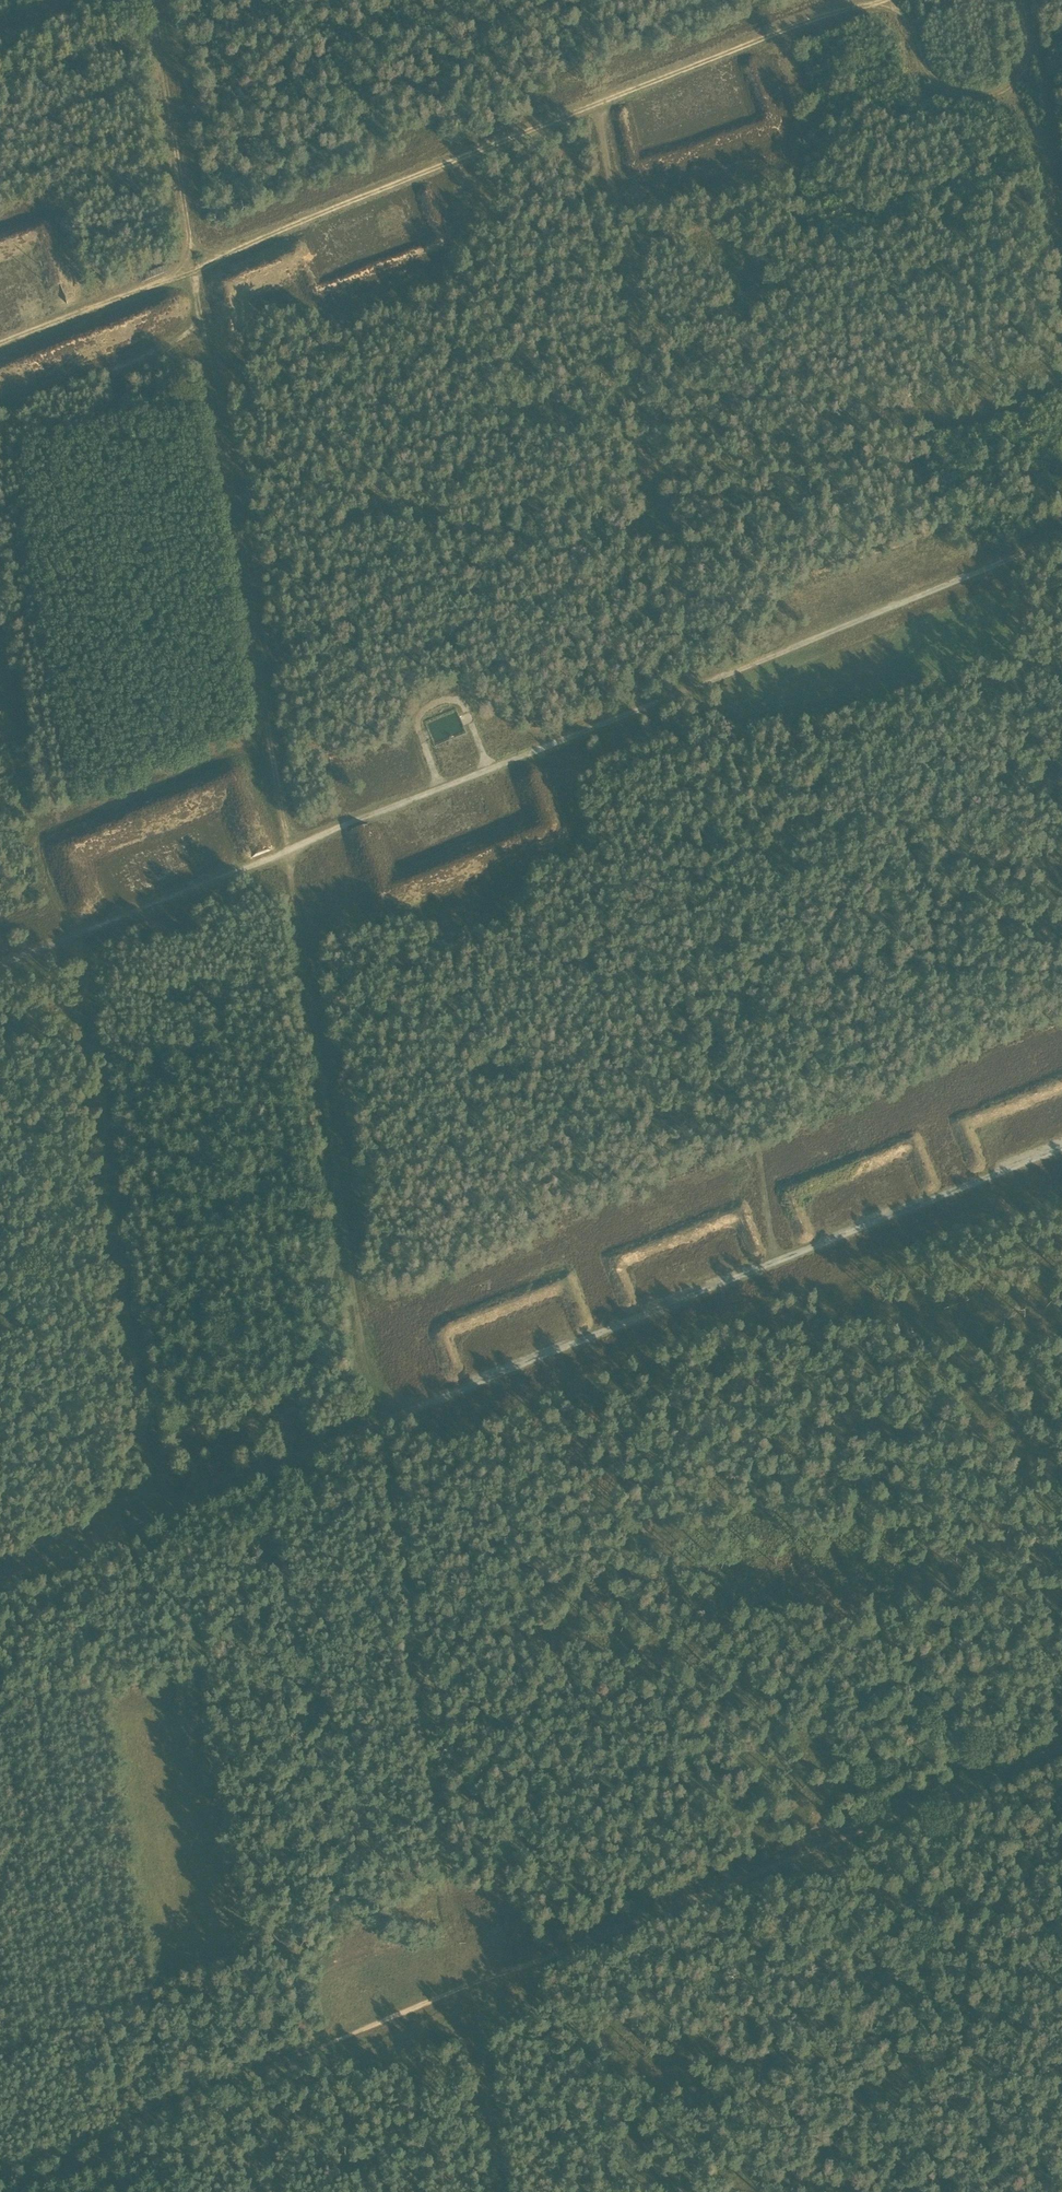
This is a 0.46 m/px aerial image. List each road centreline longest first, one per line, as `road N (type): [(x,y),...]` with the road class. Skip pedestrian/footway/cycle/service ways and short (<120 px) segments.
road 1 (track): [(0,344),(836,11),(890,5),(948,90),(1001,91),(1025,66),(1021,0)]
road 2 (track): [(0,964),(1061,538)]
road 3 (track): [(0,1586),(1061,1160)]
road 4 (track): [(1061,1752),(0,2174)]
road 5 (track): [(153,0),(278,791),(302,842)]
road 6 (track): [(166,1520),(74,934)]

